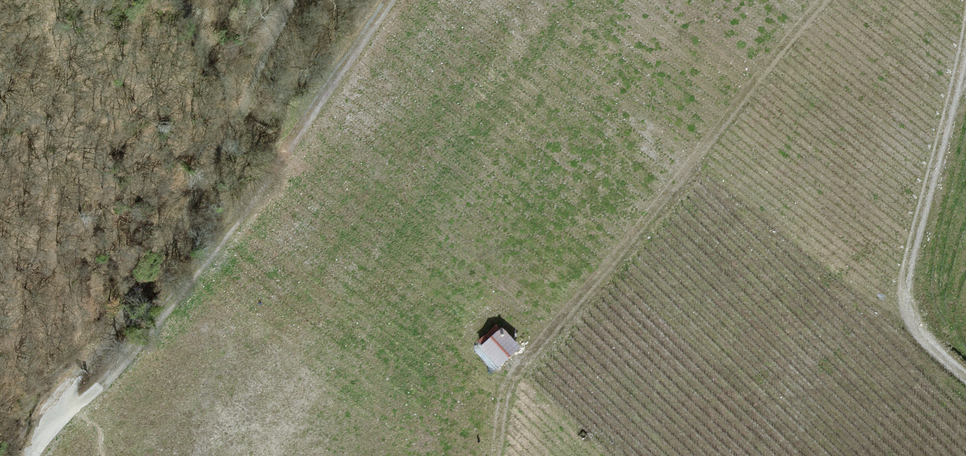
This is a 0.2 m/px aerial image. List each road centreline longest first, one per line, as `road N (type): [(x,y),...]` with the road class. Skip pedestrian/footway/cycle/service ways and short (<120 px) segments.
road 1 (track): [(825,0),(508,371),(492,409),(494,455)]
road 2 (track): [(101,386),(230,224),(389,0)]
road 3 (track): [(293,0),(86,373)]
road 4 (track): [(965,41),(902,283),(917,339),(965,378)]

